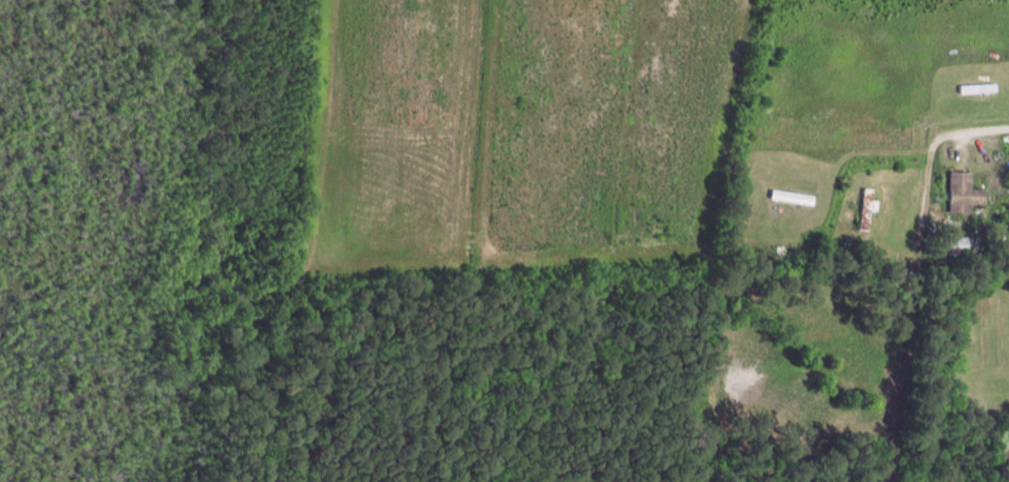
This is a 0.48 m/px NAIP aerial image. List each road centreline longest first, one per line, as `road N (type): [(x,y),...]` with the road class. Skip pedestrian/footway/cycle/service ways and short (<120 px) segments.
road 1 (residential): [(1008,132),(933,136),(893,481)]

